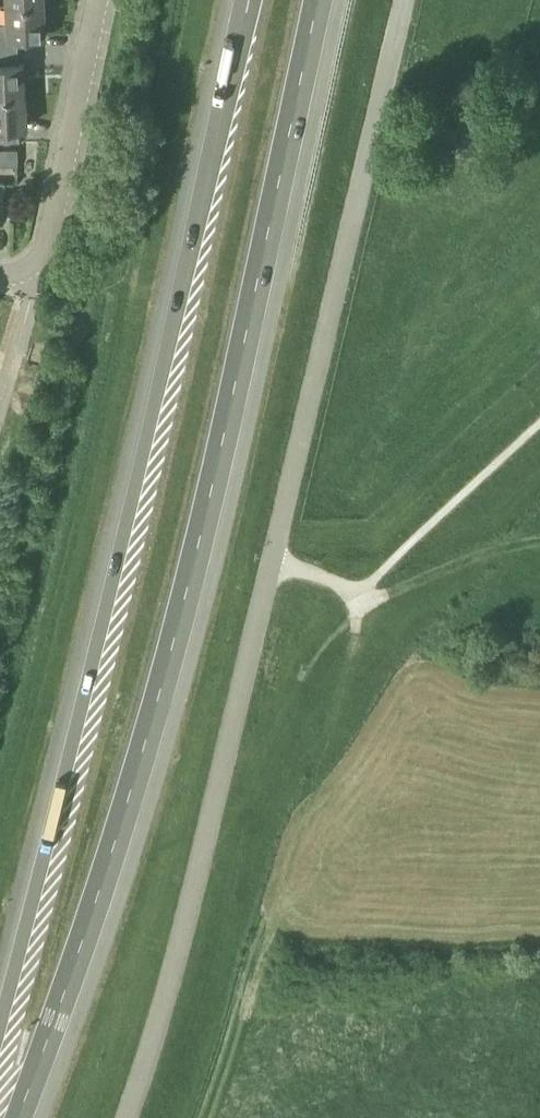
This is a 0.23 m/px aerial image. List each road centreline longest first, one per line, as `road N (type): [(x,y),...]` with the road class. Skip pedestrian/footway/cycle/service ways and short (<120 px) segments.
road 1 (trunk): [(14,1117),(78,953),(190,553),(313,0)]
road 2 (trunk): [(238,0),(0,1010)]
road 3 (tertiary): [(271,563),(402,0)]
road 4 (tertiary): [(123,1117),(160,1017),(271,563)]
road 5 (residential): [(0,280),(33,271),(46,250),(91,0)]

